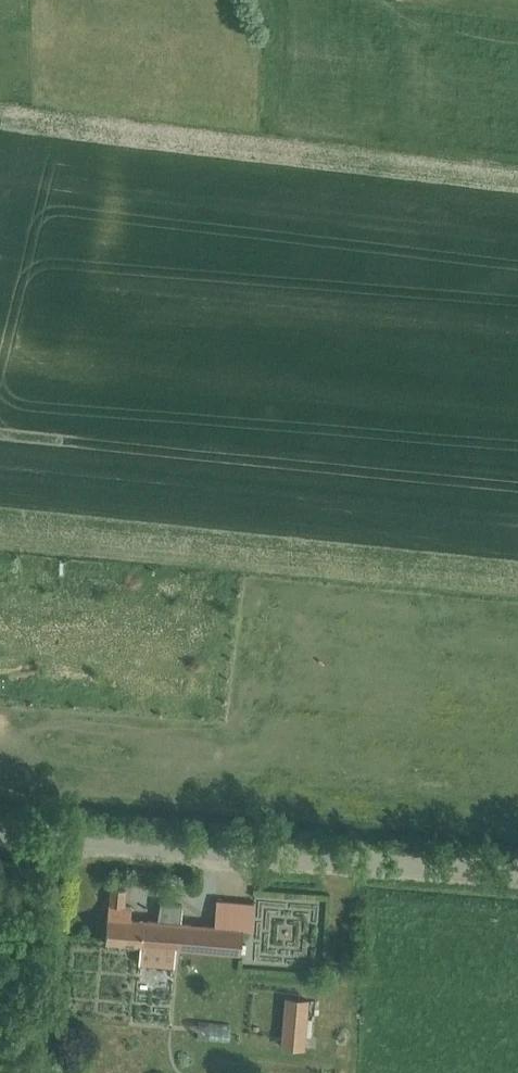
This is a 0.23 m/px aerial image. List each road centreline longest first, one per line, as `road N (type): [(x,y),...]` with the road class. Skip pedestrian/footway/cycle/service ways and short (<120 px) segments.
road 1 (tertiary): [(517,872),(0,833)]

